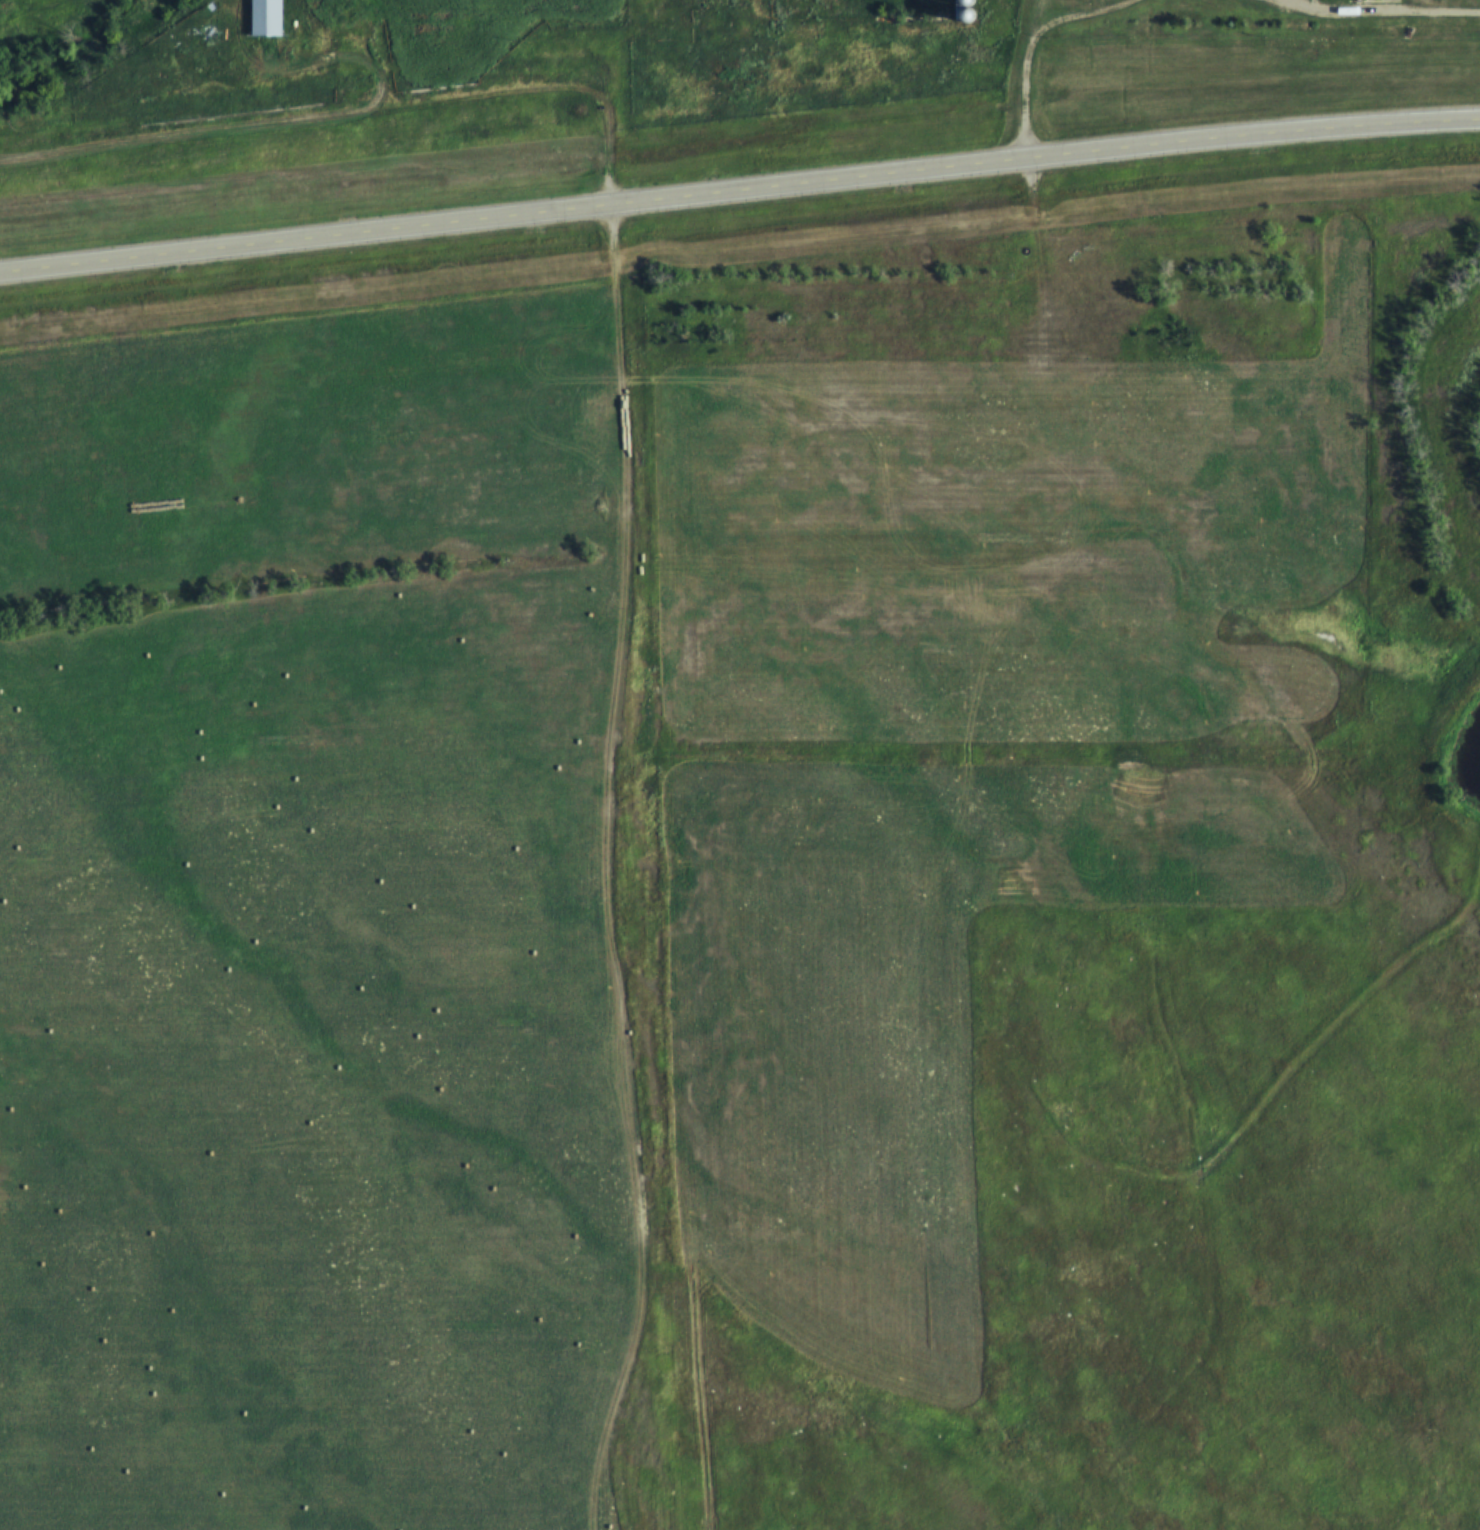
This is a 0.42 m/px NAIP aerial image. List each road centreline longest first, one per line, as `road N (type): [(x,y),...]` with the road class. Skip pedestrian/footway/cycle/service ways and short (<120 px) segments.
road 1 (secondary): [(0,276),(1182,144),(1479,121)]

